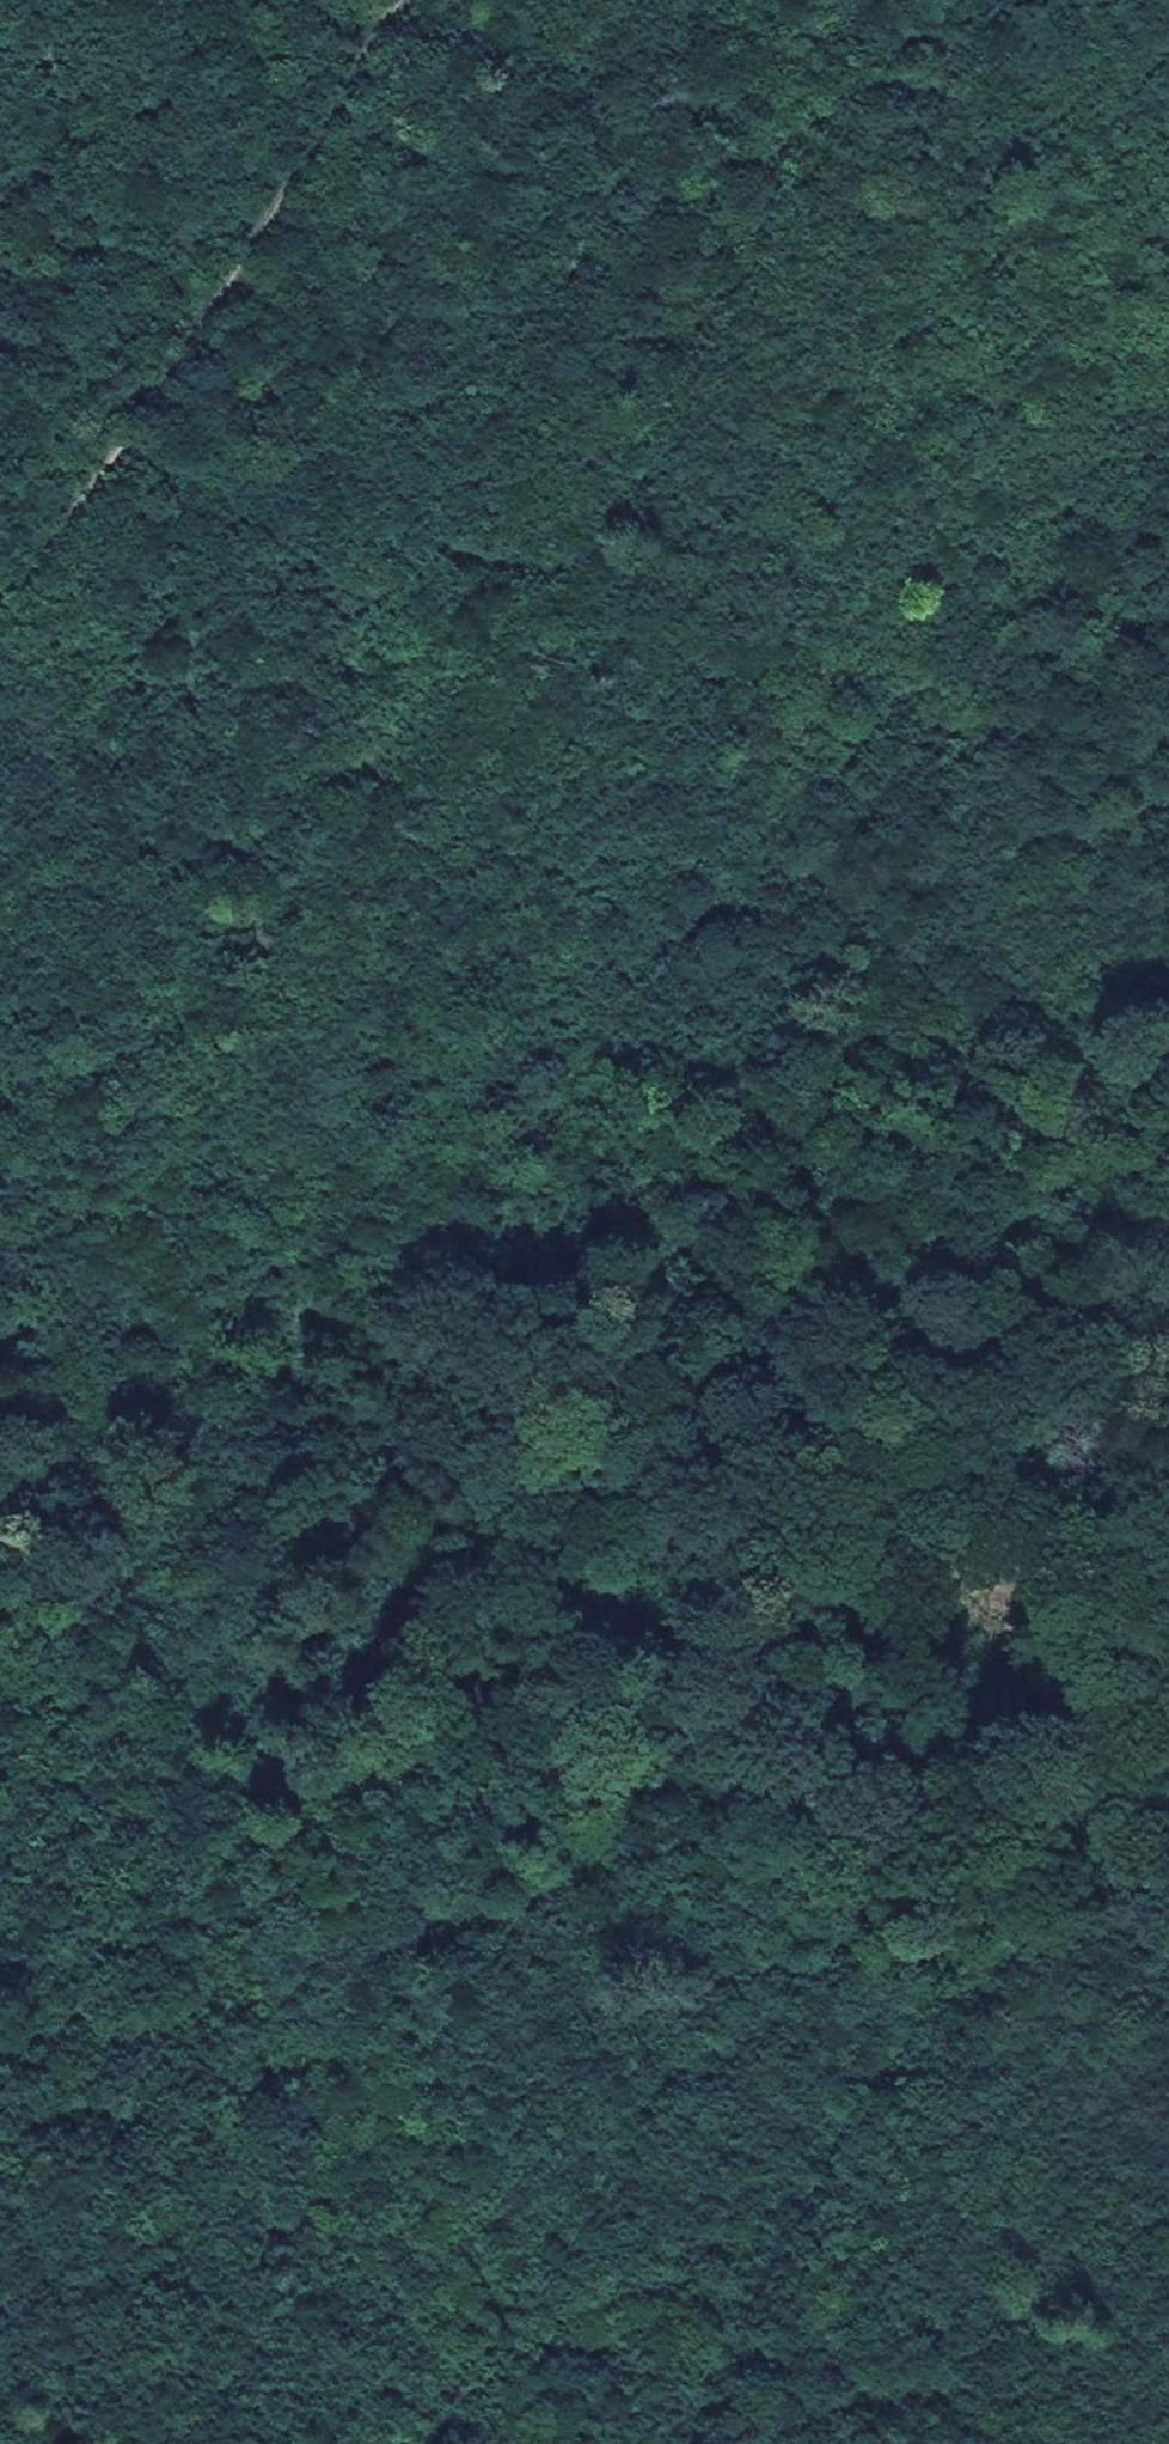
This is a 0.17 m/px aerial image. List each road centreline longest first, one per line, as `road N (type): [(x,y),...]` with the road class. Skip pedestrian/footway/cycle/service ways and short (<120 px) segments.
road 1 (track): [(0,1514),(418,1753),(879,1935),(1168,2068)]

